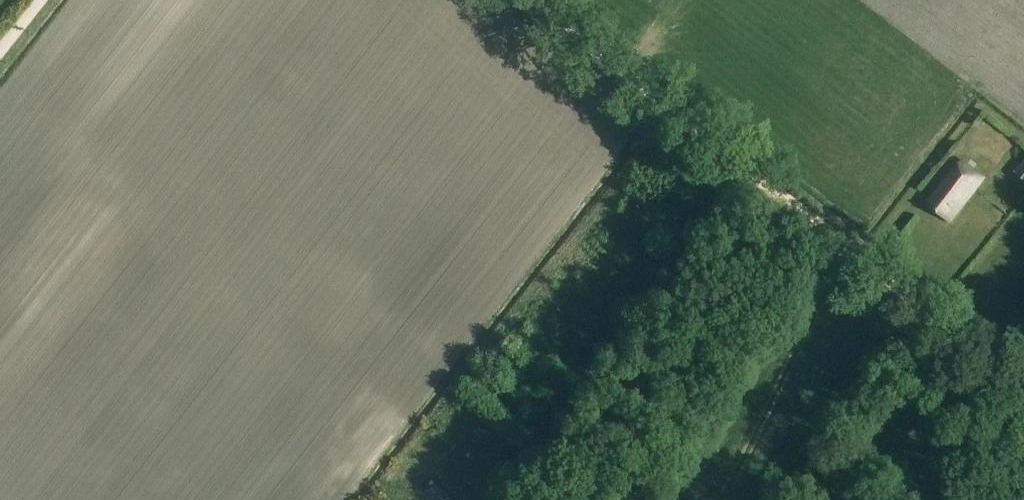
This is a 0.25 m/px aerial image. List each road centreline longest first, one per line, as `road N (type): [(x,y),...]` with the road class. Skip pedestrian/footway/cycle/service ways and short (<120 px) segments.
road 1 (track): [(1023,389),(535,0)]

